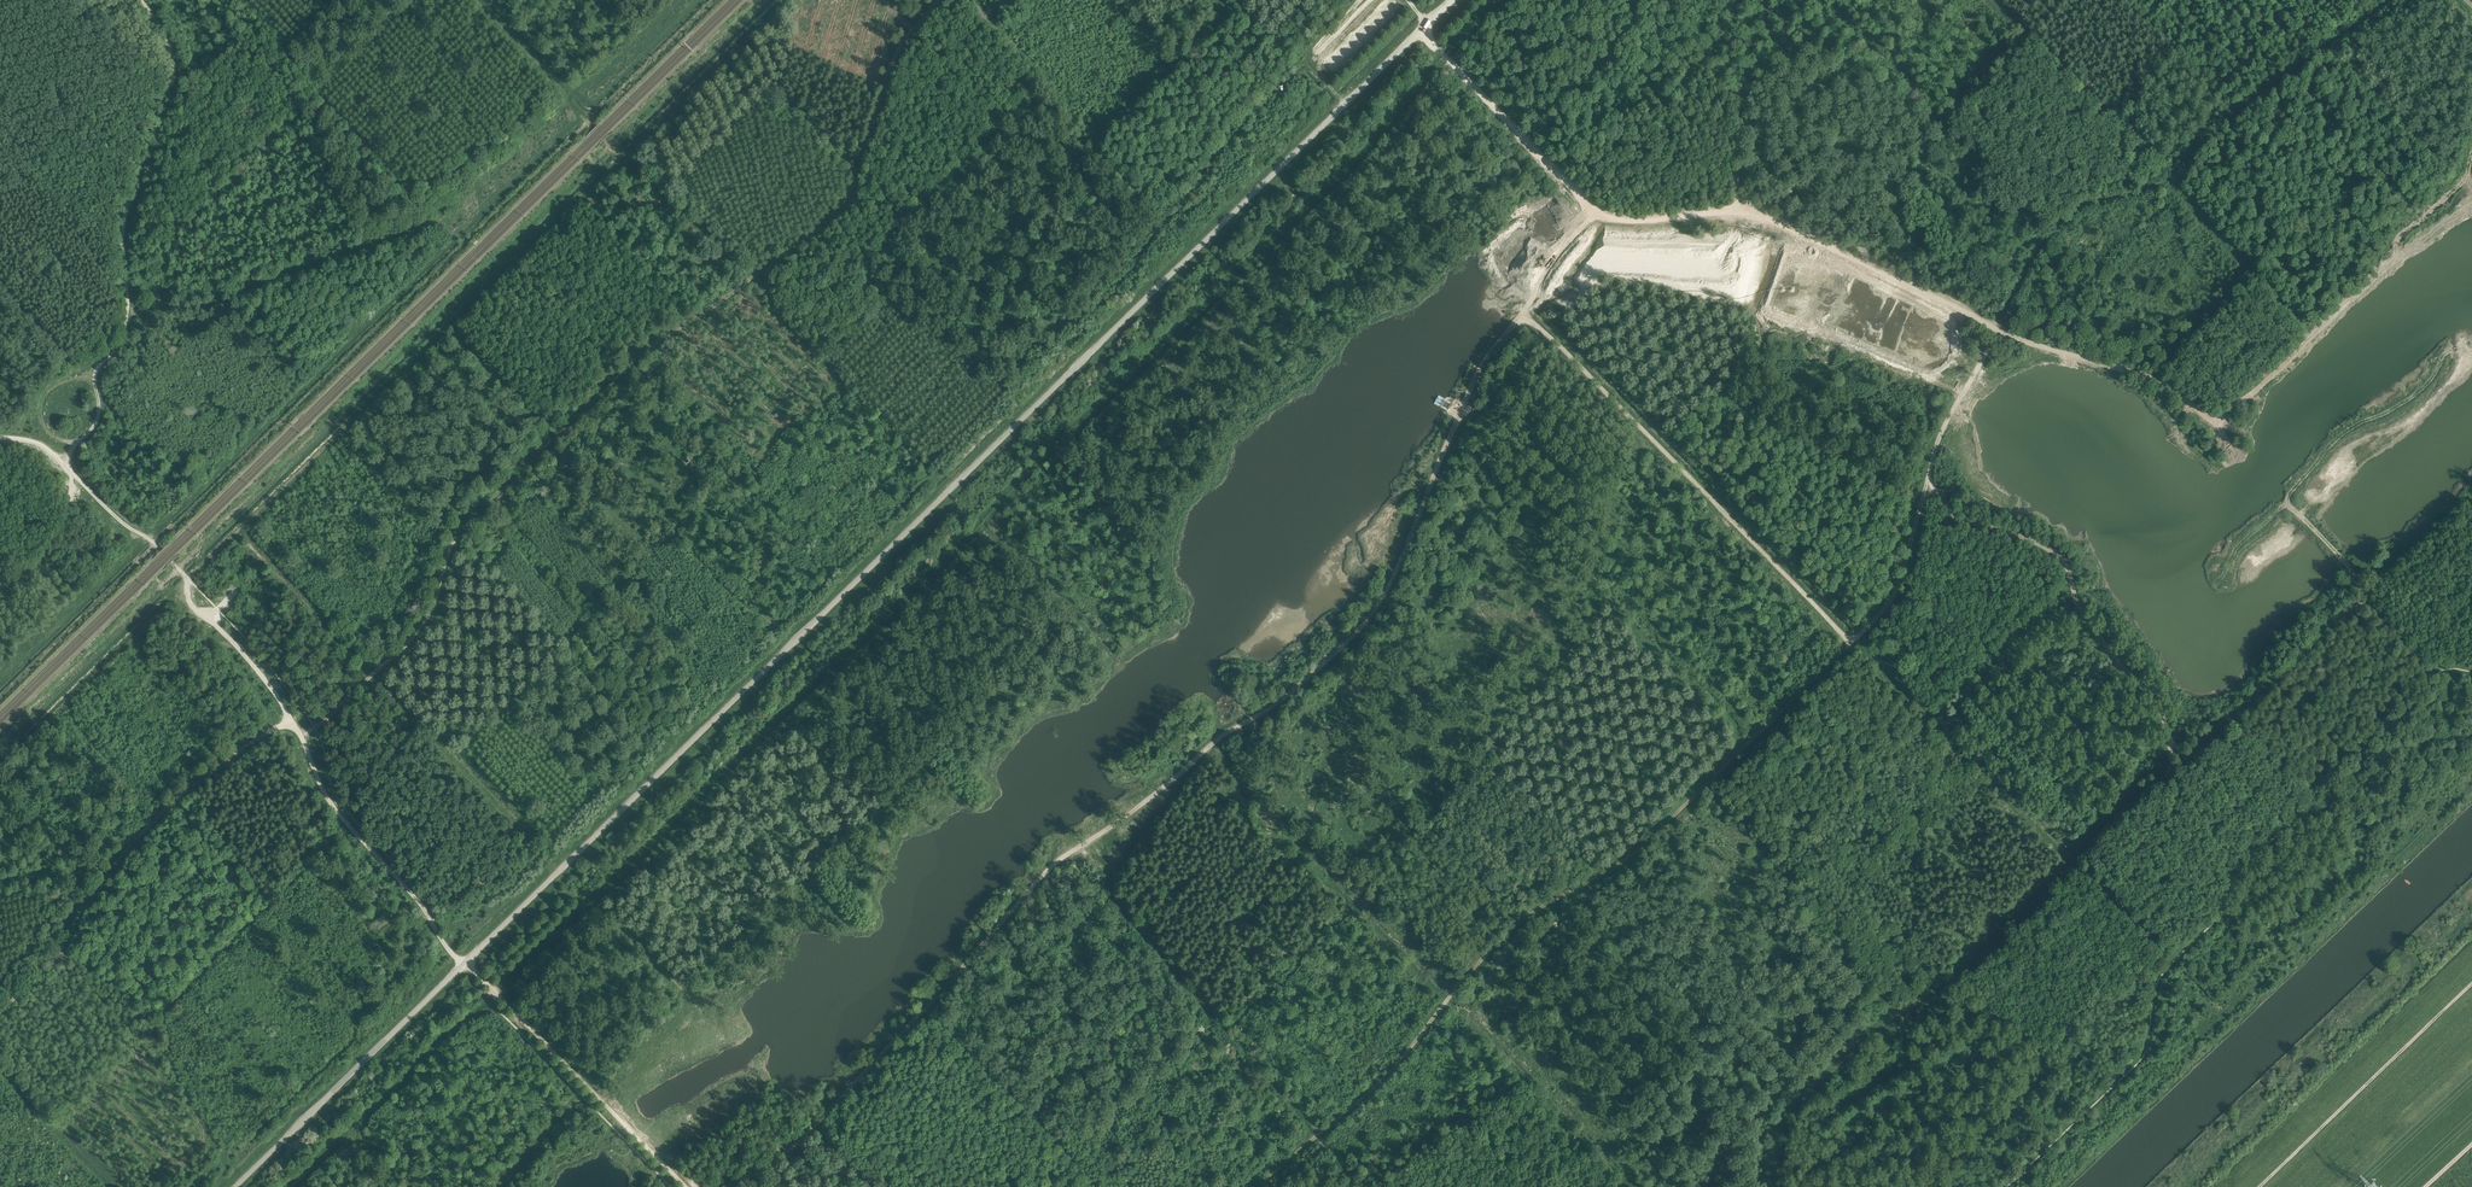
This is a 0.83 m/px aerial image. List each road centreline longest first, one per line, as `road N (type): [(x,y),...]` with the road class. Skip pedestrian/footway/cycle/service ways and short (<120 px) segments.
road 1 (track): [(1408,0),(1454,65),(1602,217),(1487,352),(1406,562),(1342,652),(1290,701),(1209,750),(1127,863),(1068,857),(818,1120),(715,1186)]
road 2 (tertiary): [(462,964),(1456,0)]
road 3 (track): [(1256,1186),(1366,1096),(1522,919),(1624,862),(1856,639),(1528,301)]
road 4 (track): [(778,0),(0,761)]
road 5 (track): [(0,696),(714,0)]
road 6 (track): [(0,681),(561,134),(573,93),(637,56),(696,0)]
road 7 (track): [(2393,0),(2247,103),(2199,144),(2173,187),(2075,211),(2045,243),(1935,443),(1899,591),(1856,639)]
road 8 (track): [(761,0),(192,555)]
road 9 (track): [(1602,217),(1735,211),(1769,220),(2023,342),(2129,370),(2181,395),(2215,429)]
road 10 (track): [(2075,866),(1983,952),(1854,1051),(1780,1123),(1775,1186)]
road 11 (track): [(2075,866),(2369,596)]
road 12 (track): [(2471,160),(2463,185),(2401,237),(2398,255),(2215,429)]
road 13 (track): [(124,343),(122,232),(171,71),(138,0)]
road 14 (tertiary): [(229,1186),(462,964)]
road 15 (track): [(2260,1186),(2471,983)]
road 16 (track): [(682,1186),(489,988)]
road 17 (track): [(0,744),(192,555)]
road 18 (track): [(2292,509),(2436,670)]

